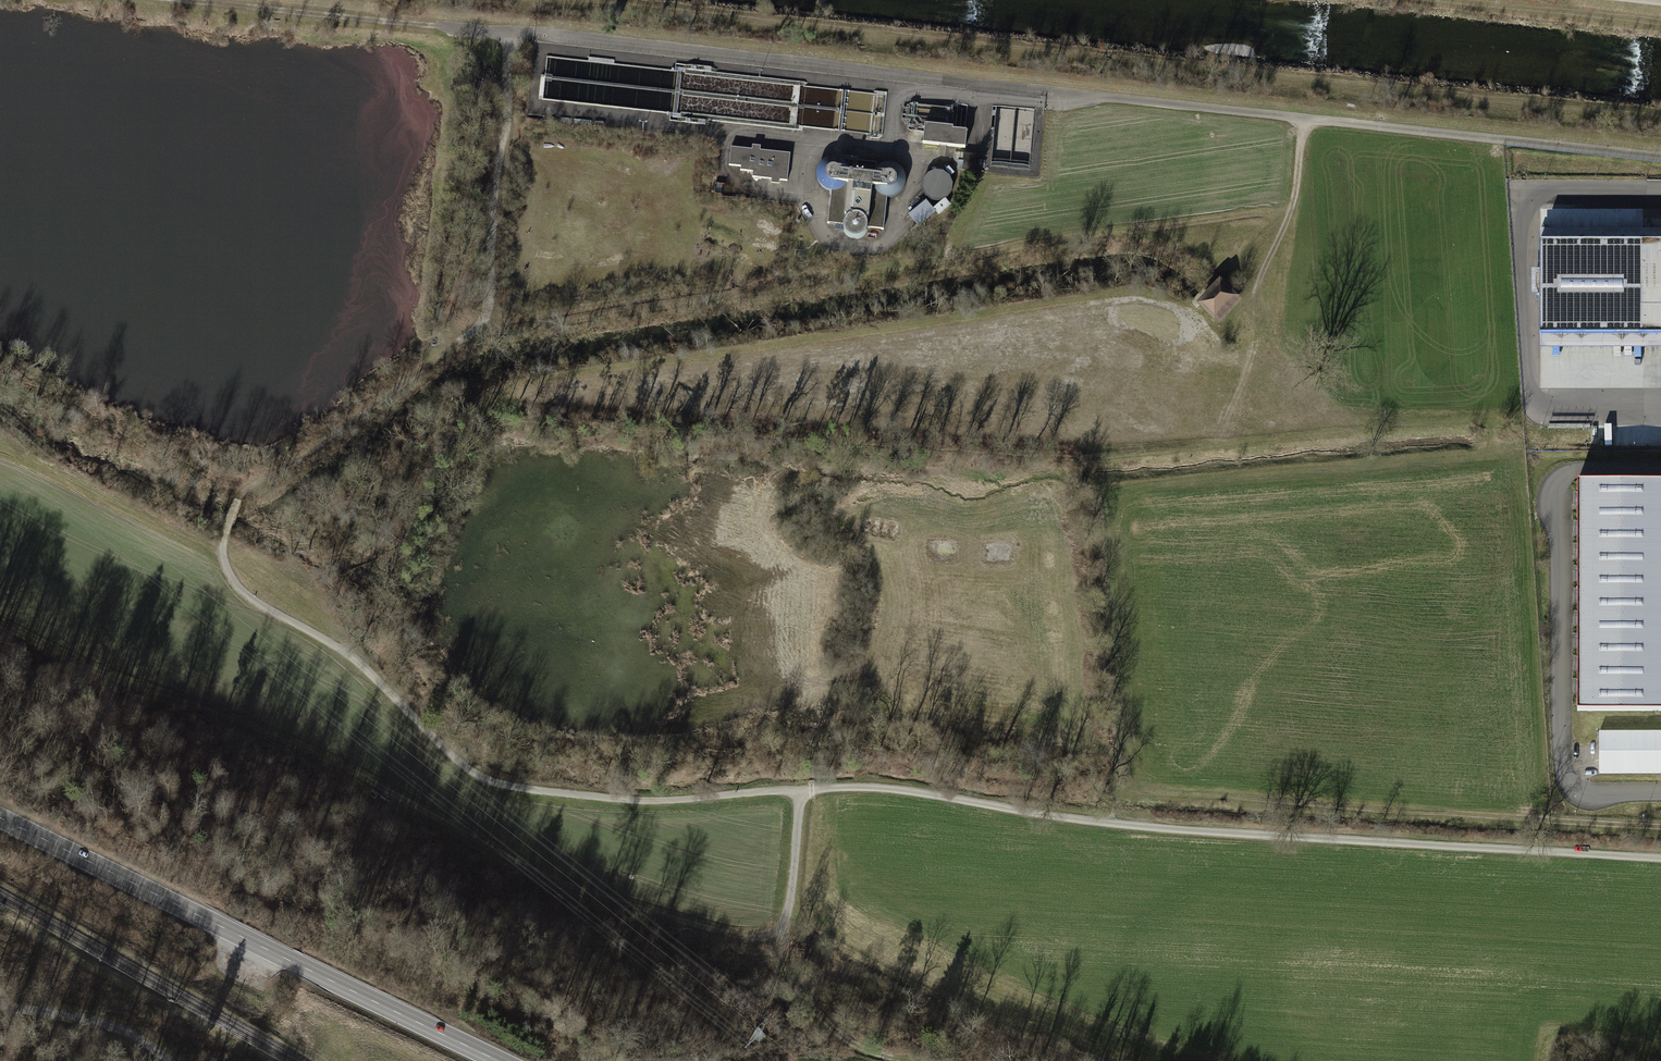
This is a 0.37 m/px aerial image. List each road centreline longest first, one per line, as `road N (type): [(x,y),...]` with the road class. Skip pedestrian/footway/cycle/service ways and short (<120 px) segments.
road 1 (track): [(1301,118),(1289,209),(474,332),(238,506),(226,528)]
road 2 (track): [(1115,826),(853,786),(617,800),(494,782),(458,760),(354,661),(241,592),(227,571),(226,528)]
road 3 (track): [(0,624),(92,671),(302,749),(577,891),(715,932),(775,937)]
road 4 (primary): [(0,818),(496,1060)]
road 5 (track): [(1115,826),(1660,858)]
road 6 (track): [(1660,827),(1120,790)]
road 7 (track): [(510,33),(168,0)]
road 8 (track): [(510,33),(474,332)]
road 9 (track): [(775,937),(808,1004),(832,1030),(858,1049),(900,1060)]
road 10 (track): [(0,1008),(119,1032),(166,1060)]
road 11 (track): [(775,937),(788,911),(801,791)]

